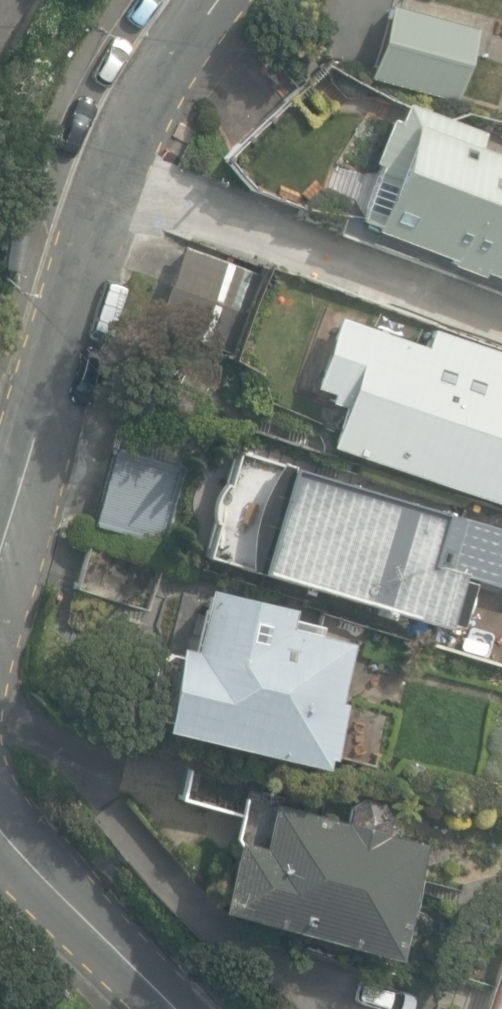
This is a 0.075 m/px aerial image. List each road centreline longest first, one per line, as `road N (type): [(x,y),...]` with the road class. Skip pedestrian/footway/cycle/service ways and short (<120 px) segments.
road 1 (residential): [(0,556),(137,122),(220,0)]
road 2 (residential): [(177,1008),(0,828)]

